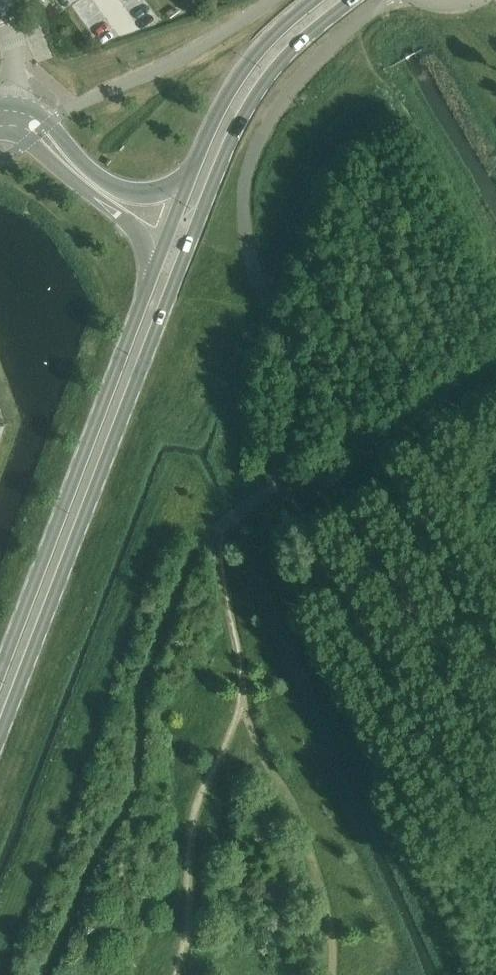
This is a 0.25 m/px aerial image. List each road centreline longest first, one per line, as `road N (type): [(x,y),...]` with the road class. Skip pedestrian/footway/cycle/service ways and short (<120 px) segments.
road 1 (secondary): [(0,735),(227,149),(272,73),(355,0)]
road 2 (secondary): [(149,284),(0,672)]
road 3 (tertiary): [(194,165),(155,194),(126,192),(95,175),(41,116),(12,105)]
road 4 (tertiary): [(9,133),(127,221),(146,253),(149,284)]
road 5 (secondary): [(315,0),(244,70),(194,165)]
road 6 (secondary): [(194,165),(149,284)]

